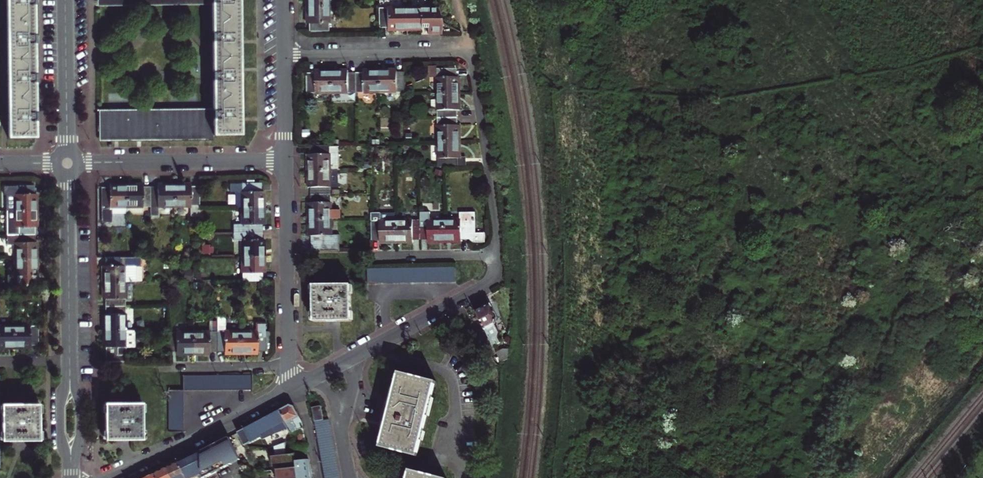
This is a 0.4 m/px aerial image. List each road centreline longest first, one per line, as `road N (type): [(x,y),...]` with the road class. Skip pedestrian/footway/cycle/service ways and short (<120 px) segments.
road 1 (residential): [(284,56),(471,56),(497,241),(486,286),(290,390)]
road 2 (residential): [(284,160),(290,390)]
road 3 (residential): [(67,163),(284,160)]
road 4 (residential): [(290,390),(110,477)]
road 5 (tertiary): [(69,362),(67,163)]
road 6 (tertiary): [(67,163),(65,0)]

